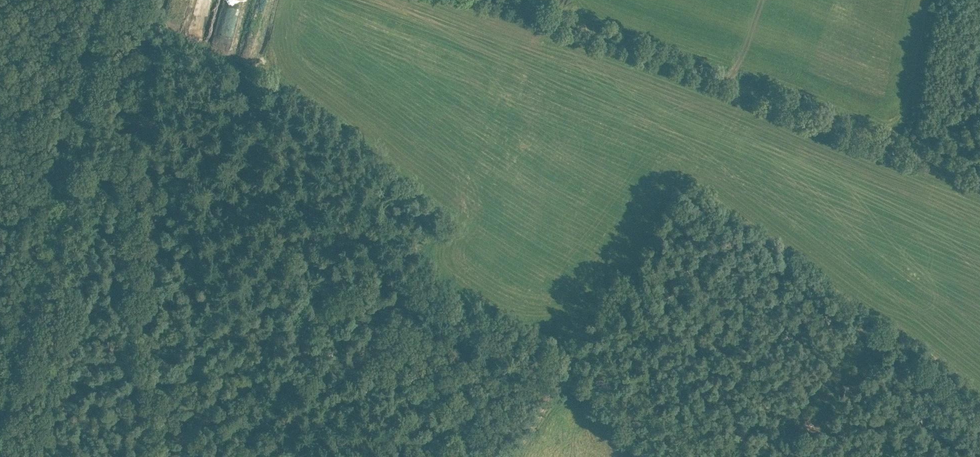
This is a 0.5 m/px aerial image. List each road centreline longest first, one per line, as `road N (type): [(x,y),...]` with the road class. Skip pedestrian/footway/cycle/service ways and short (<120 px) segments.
road 1 (track): [(825,456),(667,266),(651,258),(512,456)]
road 2 (tertiary): [(0,405),(105,0)]

